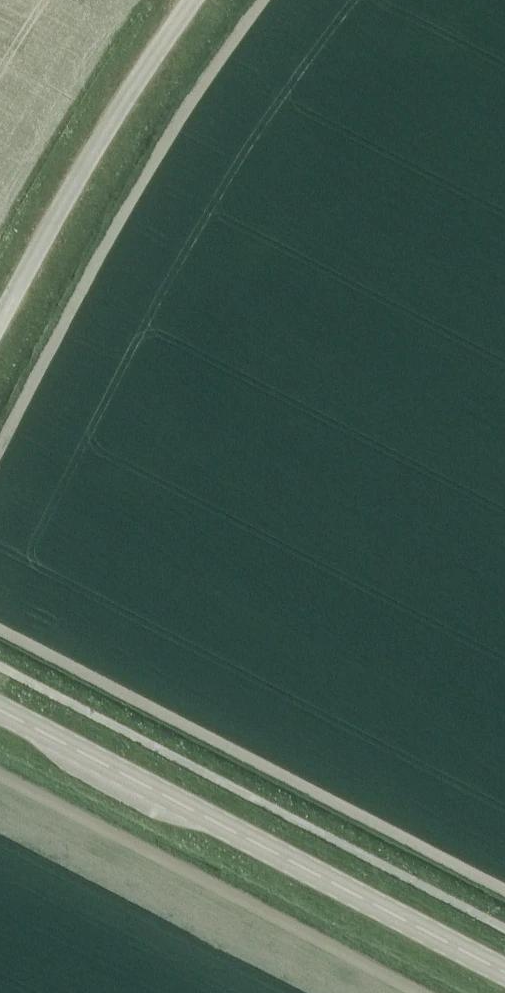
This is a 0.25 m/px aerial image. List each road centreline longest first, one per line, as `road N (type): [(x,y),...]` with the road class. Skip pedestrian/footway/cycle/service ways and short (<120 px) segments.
road 1 (secondary): [(504,971),(0,709)]
road 2 (unclassified): [(0,320),(127,95),(192,0)]

